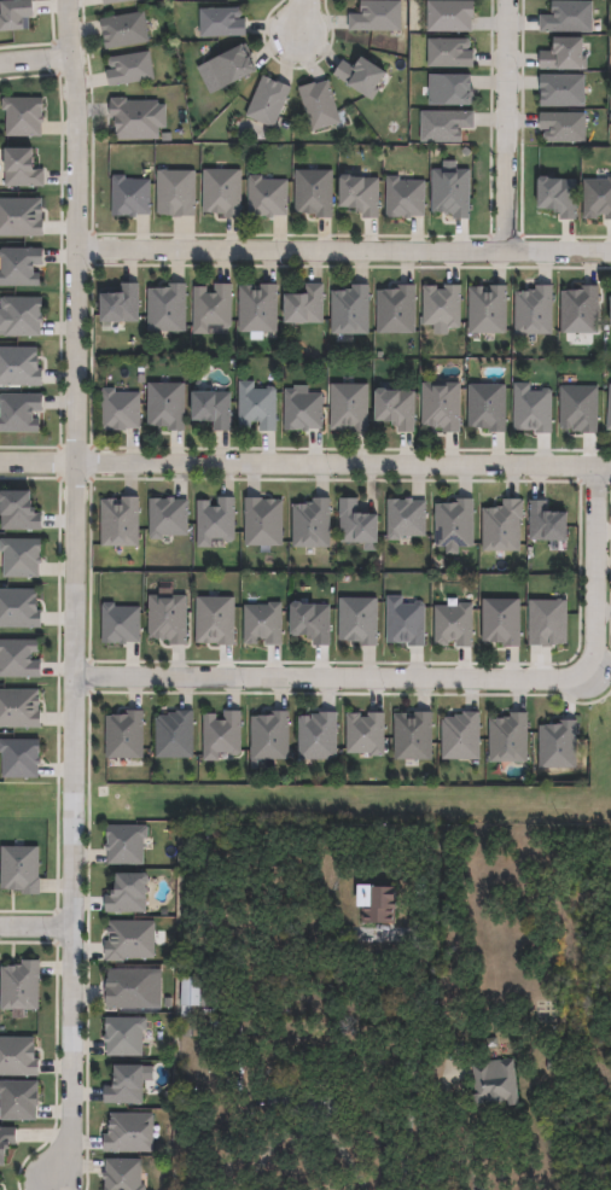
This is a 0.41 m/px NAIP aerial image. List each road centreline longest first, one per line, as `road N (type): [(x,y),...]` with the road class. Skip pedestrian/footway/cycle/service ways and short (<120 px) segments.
road 1 (residential): [(65,0),(80,110),(75,1133),(51,1184)]
road 2 (residential): [(75,681),(560,686),(581,673),(594,649),(594,472)]
road 3 (residential): [(0,465),(610,472)]
road 4 (residential): [(78,251),(610,255)]
road 5 (residential): [(506,255),(508,0)]

